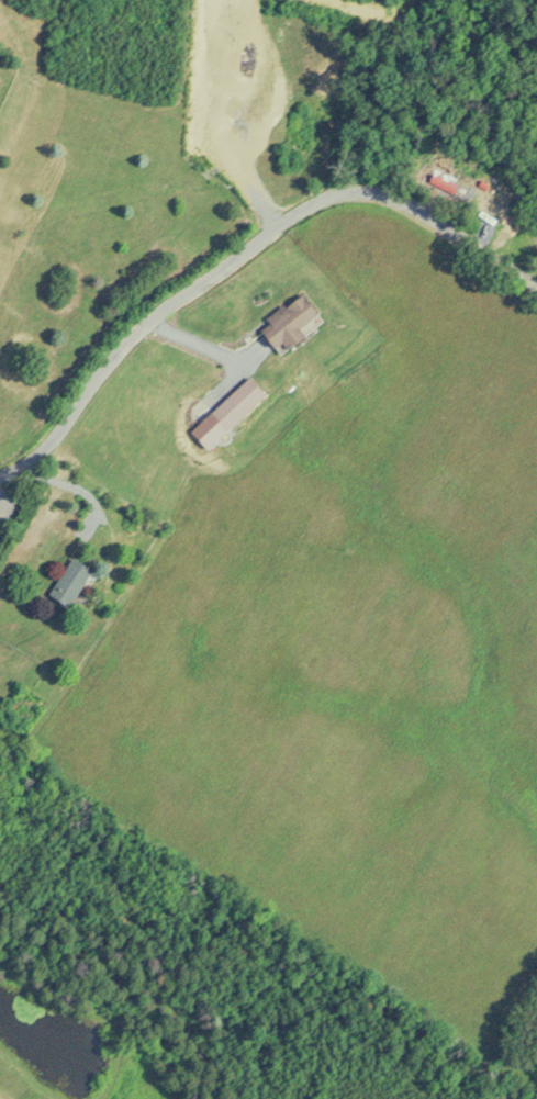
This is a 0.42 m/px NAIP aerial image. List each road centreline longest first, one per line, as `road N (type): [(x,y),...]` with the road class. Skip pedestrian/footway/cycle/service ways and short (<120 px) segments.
road 1 (residential): [(536,289),(409,211),(383,201),(336,202),(171,307),(131,344),(51,445),(0,480)]

